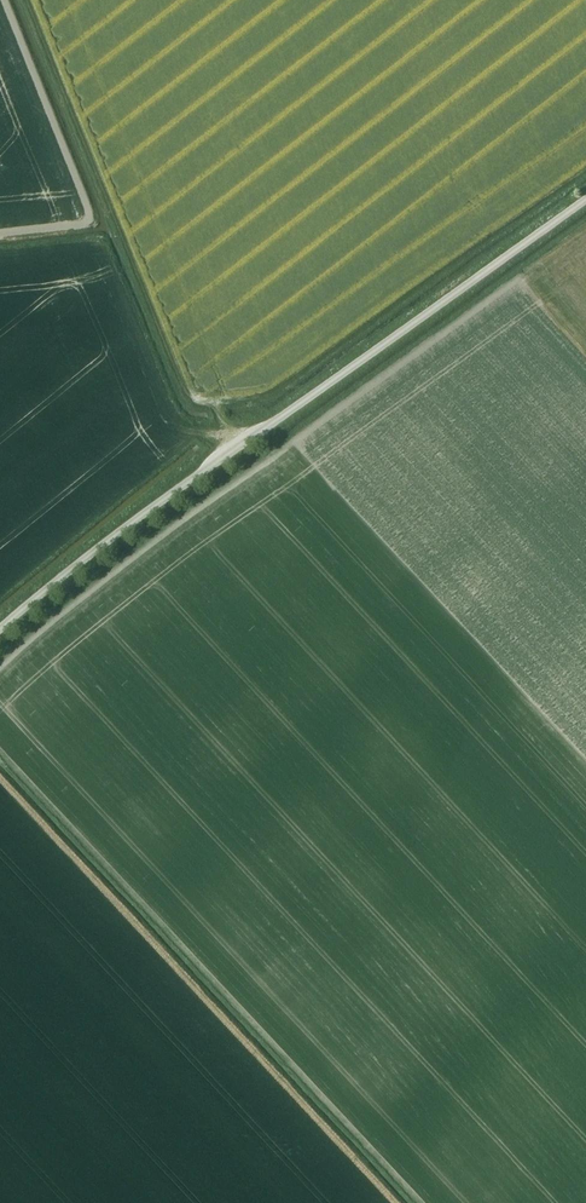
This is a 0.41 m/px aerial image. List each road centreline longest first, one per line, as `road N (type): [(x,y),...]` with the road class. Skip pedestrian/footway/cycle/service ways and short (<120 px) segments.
road 1 (tertiary): [(0,640),(129,531),(585,198)]

